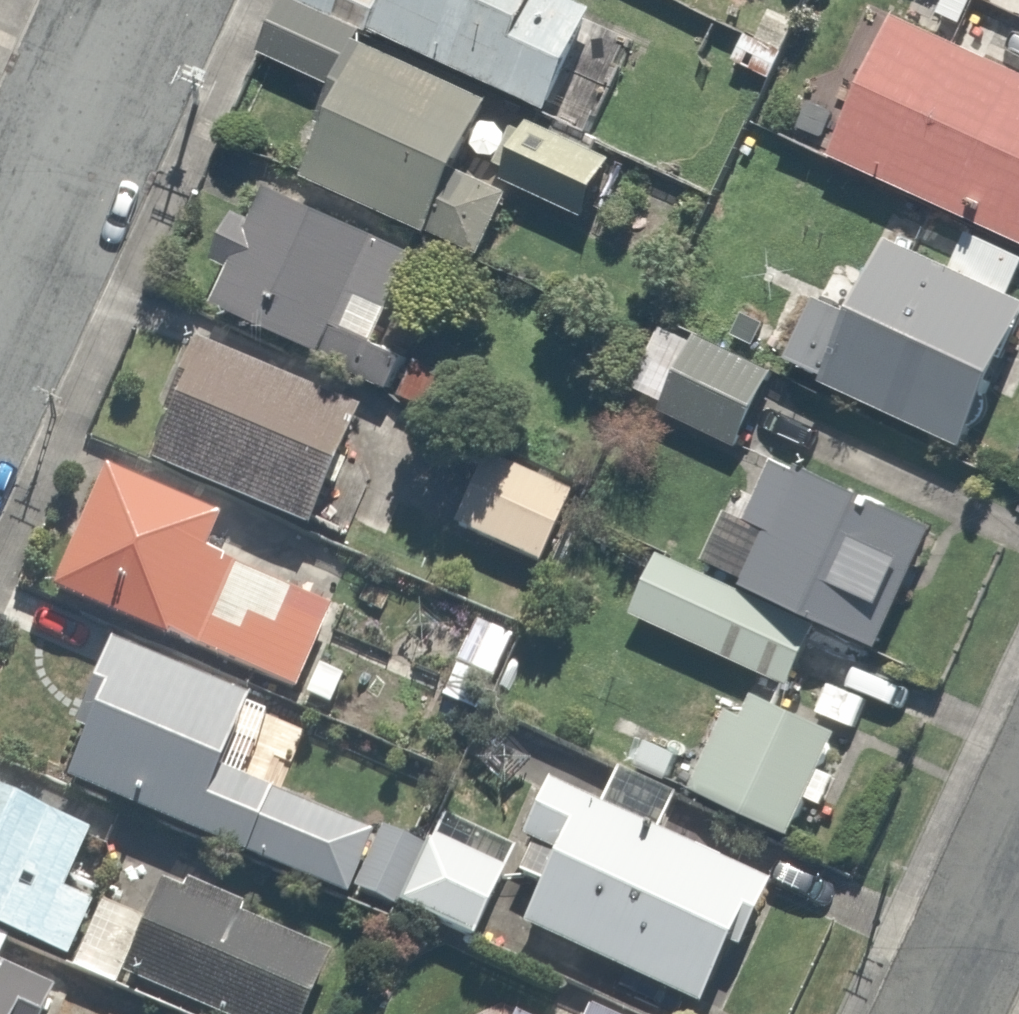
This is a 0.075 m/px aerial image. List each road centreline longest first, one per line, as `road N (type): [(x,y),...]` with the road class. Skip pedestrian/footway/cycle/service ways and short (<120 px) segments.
road 1 (residential): [(128,0),(0,281)]
road 2 (residential): [(933,1013),(1018,838)]

